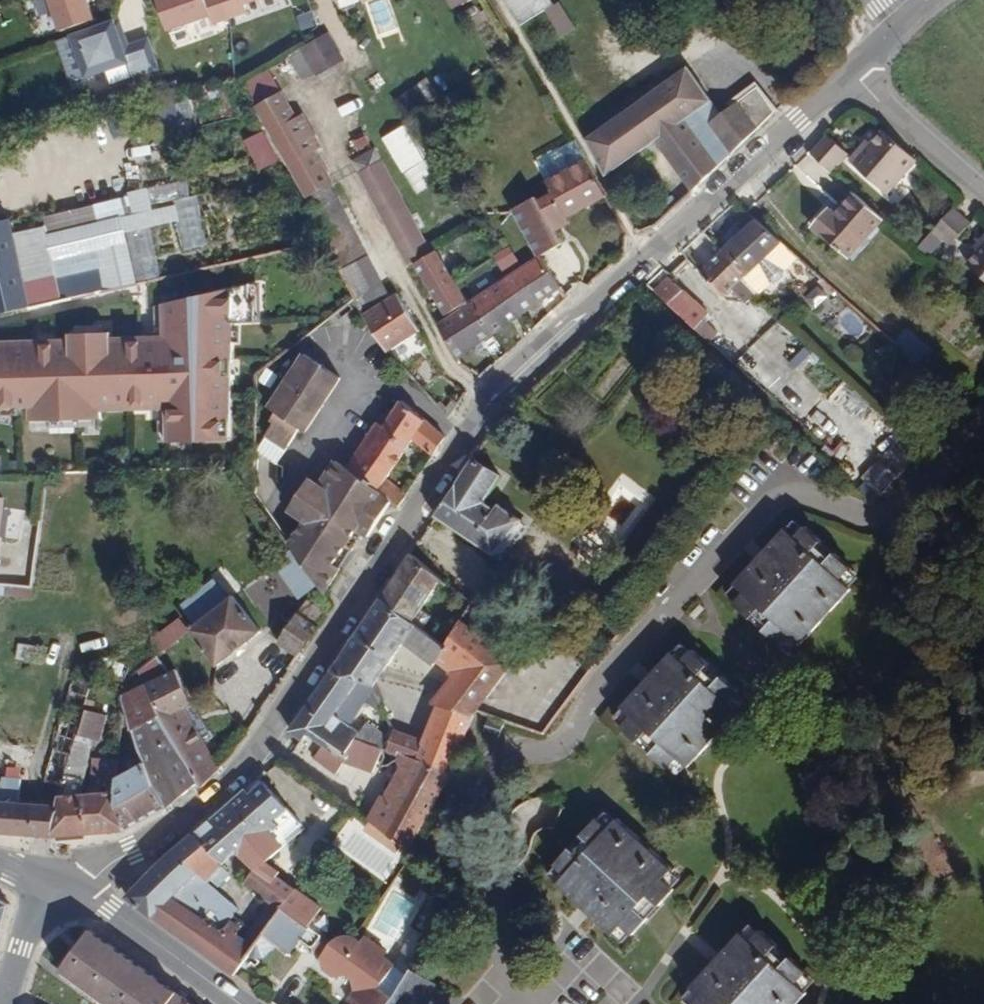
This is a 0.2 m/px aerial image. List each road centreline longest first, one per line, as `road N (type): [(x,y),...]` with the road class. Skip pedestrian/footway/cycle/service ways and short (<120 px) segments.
road 1 (tertiary): [(57,887),(153,835),(244,768),(489,400),(852,68)]
road 2 (residential): [(983,416),(897,511),(875,518),(793,493),(767,504),(596,687),(567,742),(519,748),(495,759),(457,809),(455,843),(499,890),(512,922),(507,977),(524,1003)]
road 3 (tertiary): [(227,1003),(57,887)]
road 4 (residential): [(852,68),(983,192)]
road 5 (tertiary): [(5,1003),(21,947),(57,887)]

